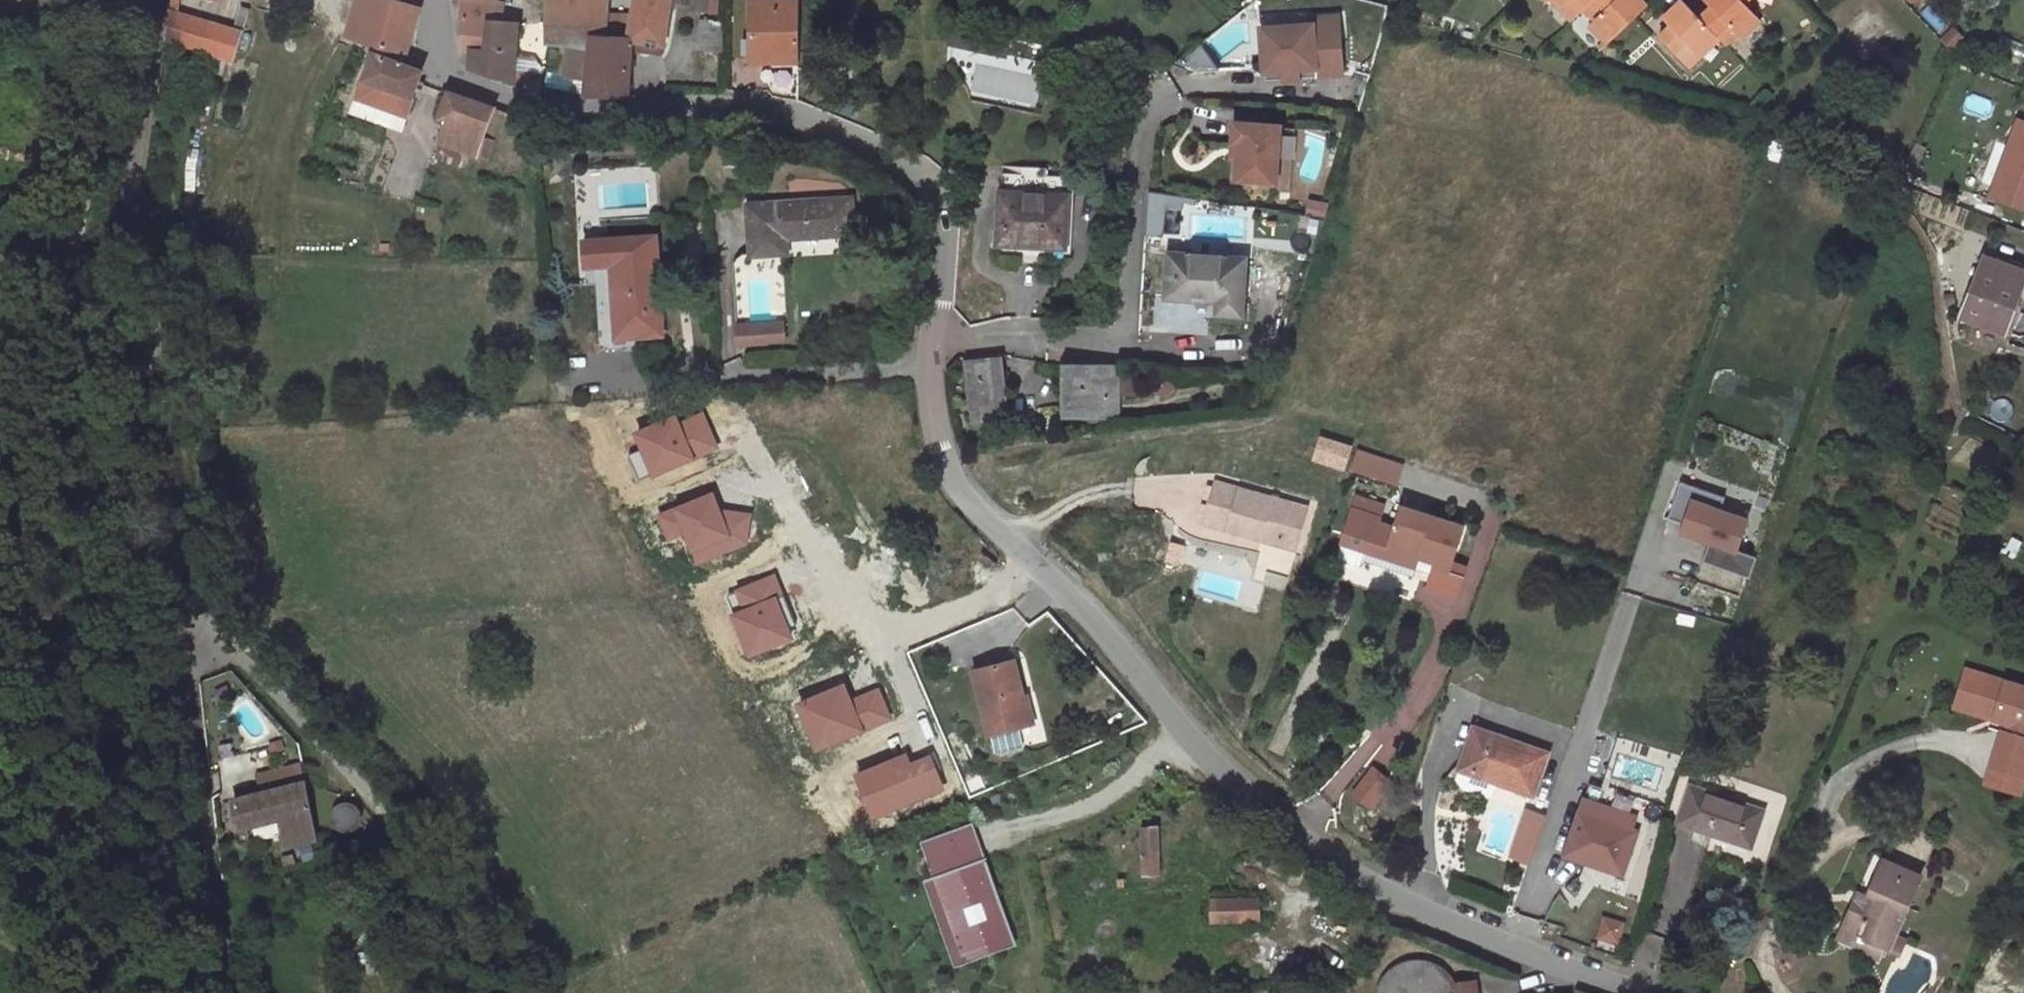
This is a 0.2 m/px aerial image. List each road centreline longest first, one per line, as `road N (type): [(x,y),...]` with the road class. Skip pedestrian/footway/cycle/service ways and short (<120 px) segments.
road 1 (unclassified): [(434,0),(452,72),(545,116),(769,113),(839,127),(911,159),(933,191),(940,231),(931,340)]
road 2 (unclassified): [(1035,561),(1256,802),(1353,870),(1619,992)]
road 3 (unclassified): [(155,0),(131,218),(191,622)]
road 4 (residential): [(931,340),(1026,334),(1097,342),(1118,335),(1129,319),(1144,122),(1157,94)]
road 5 (track): [(191,622),(227,992)]
road 6 (residential): [(773,480),(862,618),(891,629),(930,624),(998,591),(1035,561)]
road 7 (unclassified): [(401,841),(318,736),(191,622)]
road 8 (unclassified): [(931,340),(931,408),(942,452),(968,494),(1035,561)]
road 9 (track): [(488,992),(463,934),(401,841)]

